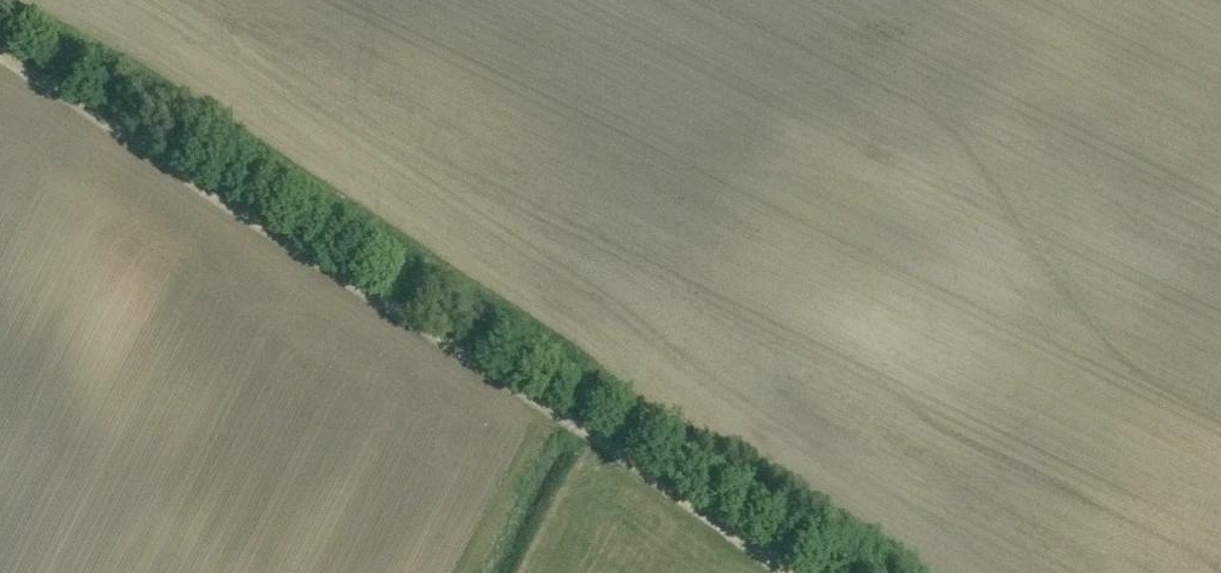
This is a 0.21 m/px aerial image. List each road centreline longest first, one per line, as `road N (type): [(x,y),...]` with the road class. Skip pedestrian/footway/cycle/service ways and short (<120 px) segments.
road 1 (track): [(786,572),(0,56)]

